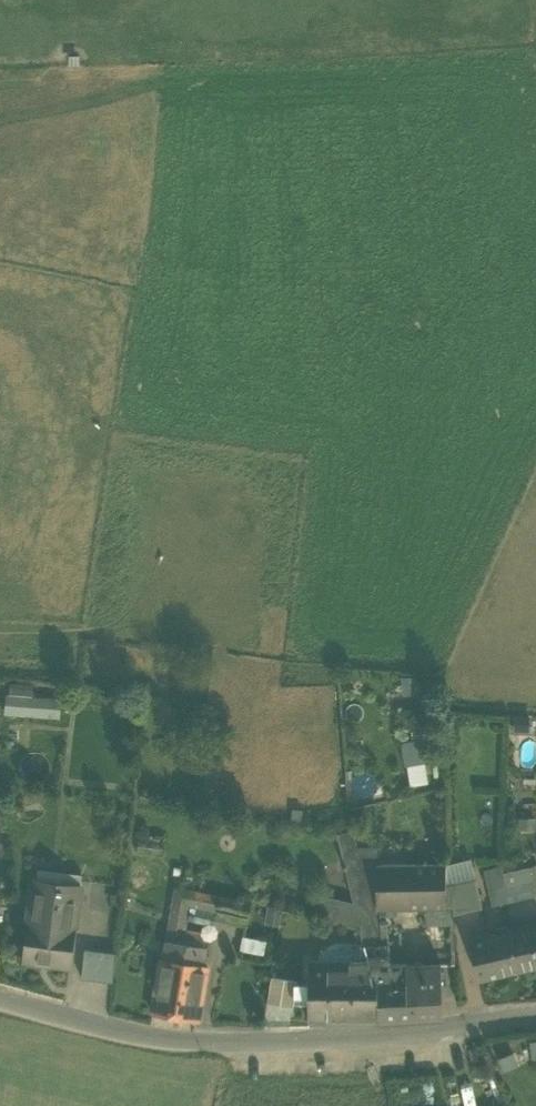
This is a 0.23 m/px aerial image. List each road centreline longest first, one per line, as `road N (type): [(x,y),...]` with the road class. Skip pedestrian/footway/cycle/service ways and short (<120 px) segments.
road 1 (residential): [(535,1015),(375,1042),(149,1036),(0,999)]

